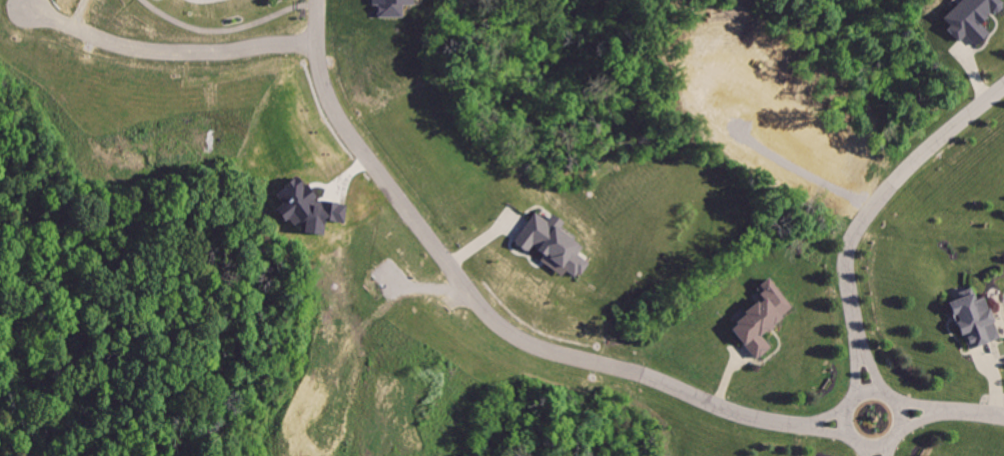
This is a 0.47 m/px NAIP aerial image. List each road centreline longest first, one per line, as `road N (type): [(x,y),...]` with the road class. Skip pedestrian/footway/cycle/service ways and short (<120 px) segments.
road 1 (residential): [(630,374),(514,337),(477,307),(337,127),(320,88),(315,0)]
road 2 (residential): [(1003,87),(909,164),(861,222),(849,269),(861,338)]
road 3 (residential): [(314,45),(144,54),(26,12)]
road 4 (residential): [(803,423),(742,412),(630,374)]
road 5 (residential): [(869,389),(853,399),(849,425),(861,440),(887,441),(902,411),(894,396),(869,389)]

